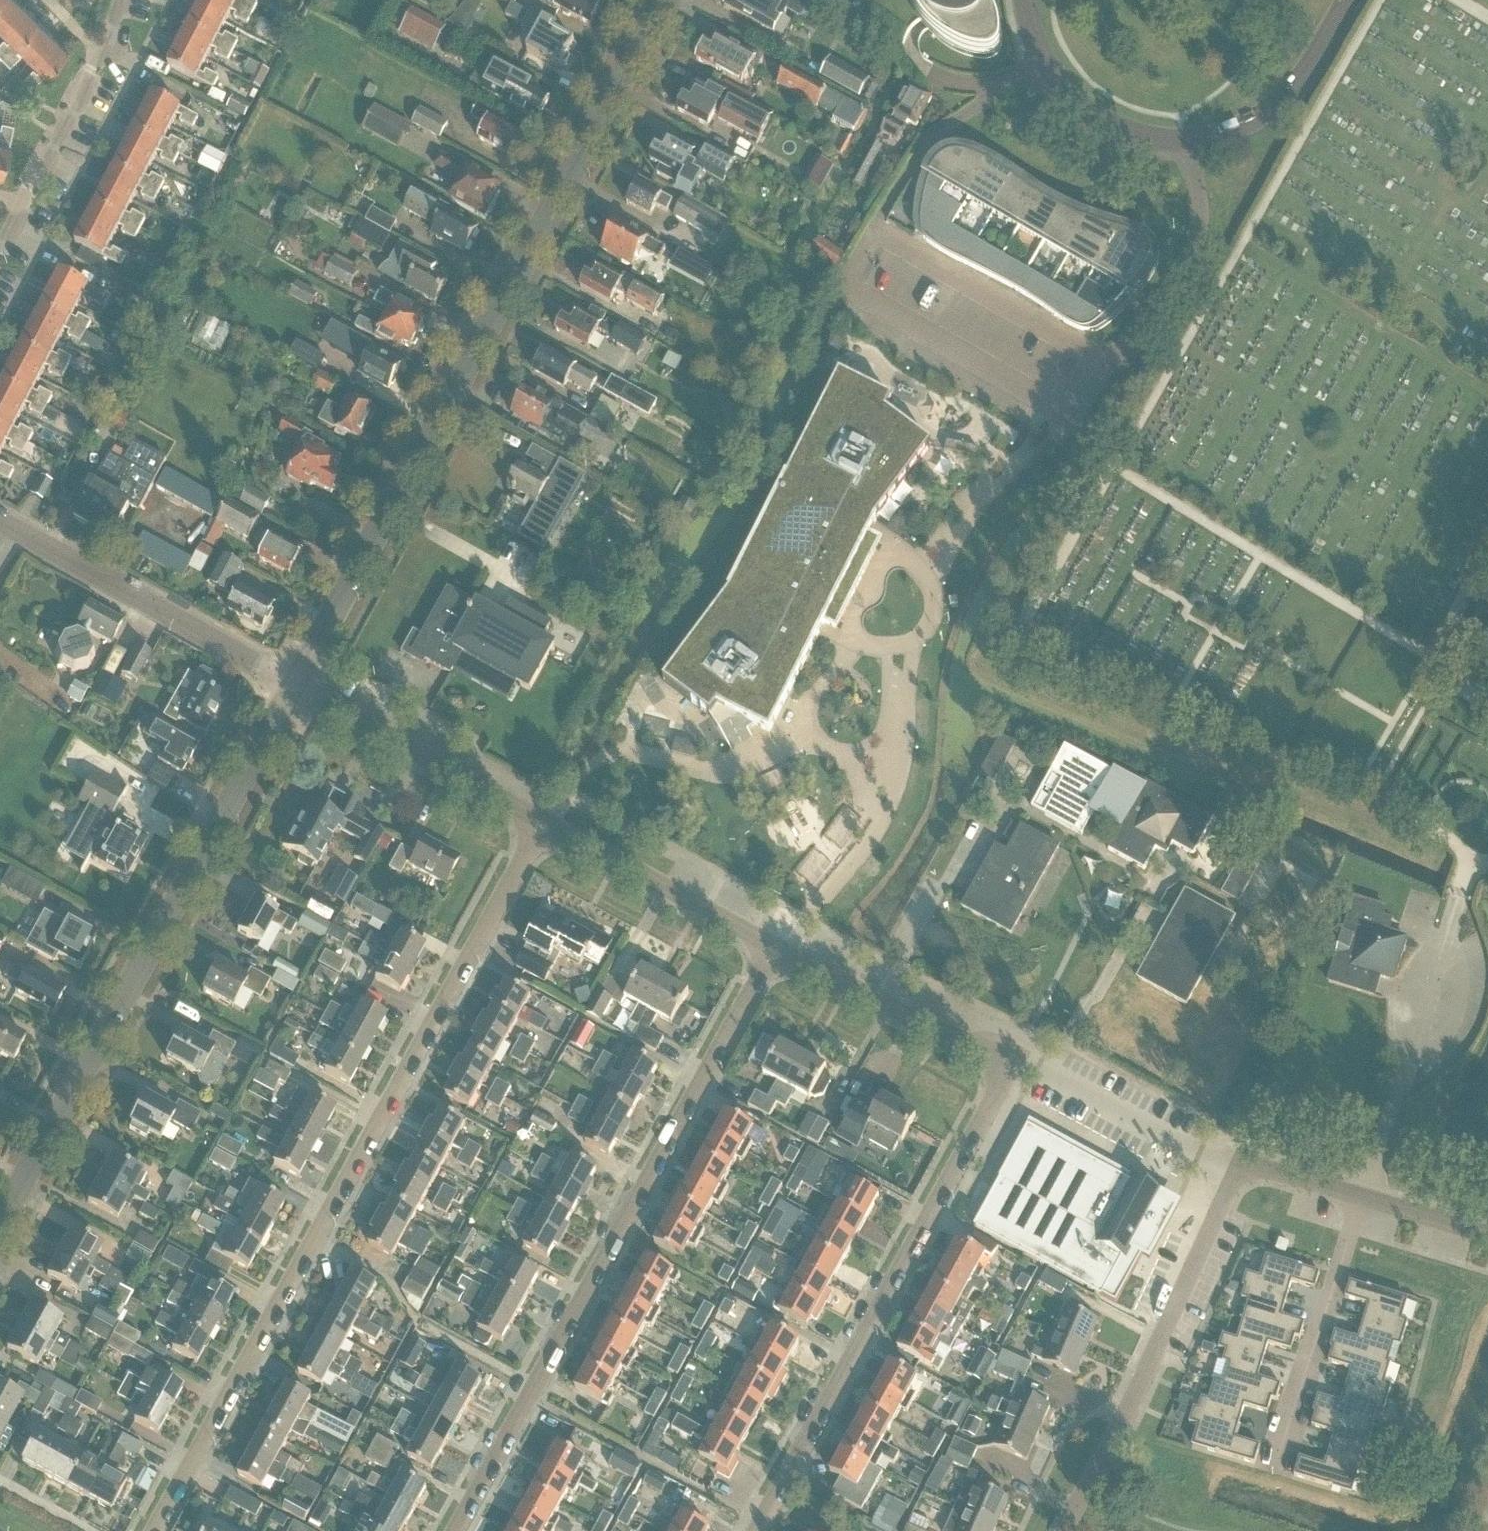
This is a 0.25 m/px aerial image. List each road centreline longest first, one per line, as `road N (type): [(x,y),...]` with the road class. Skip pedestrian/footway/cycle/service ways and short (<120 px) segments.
road 1 (residential): [(154,1530),(544,822)]
road 2 (tertiary): [(296,686),(665,0)]
road 3 (residential): [(456,1530),(775,946)]
road 4 (tertiary): [(0,1222),(296,686)]
road 5 (residential): [(759,1530),(1010,1064)]
road 6 (tertiary): [(1025,0),(1045,63),(1072,98),(1122,128),(1170,138),(1222,133),(1263,113),(1304,74),(1347,0)]
road 7 (residential): [(1062,1530),(1238,1168)]
road 8 (residential): [(296,686),(21,536)]
road 9 (residential): [(1274,1472),(1363,1197)]
road 10 (residential): [(296,686),(544,822)]
road 11 (residential): [(775,946),(1010,1064)]
road 12 (residential): [(544,822),(775,946)]
road 13 (residential): [(1010,1064),(1037,1068),(1238,1168)]
road 14 (residential): [(18,218),(85,88),(112,0)]
road 15 (residential): [(1487,1235),(1363,1197)]
road 16 (residential): [(1238,1168),(1363,1197)]

